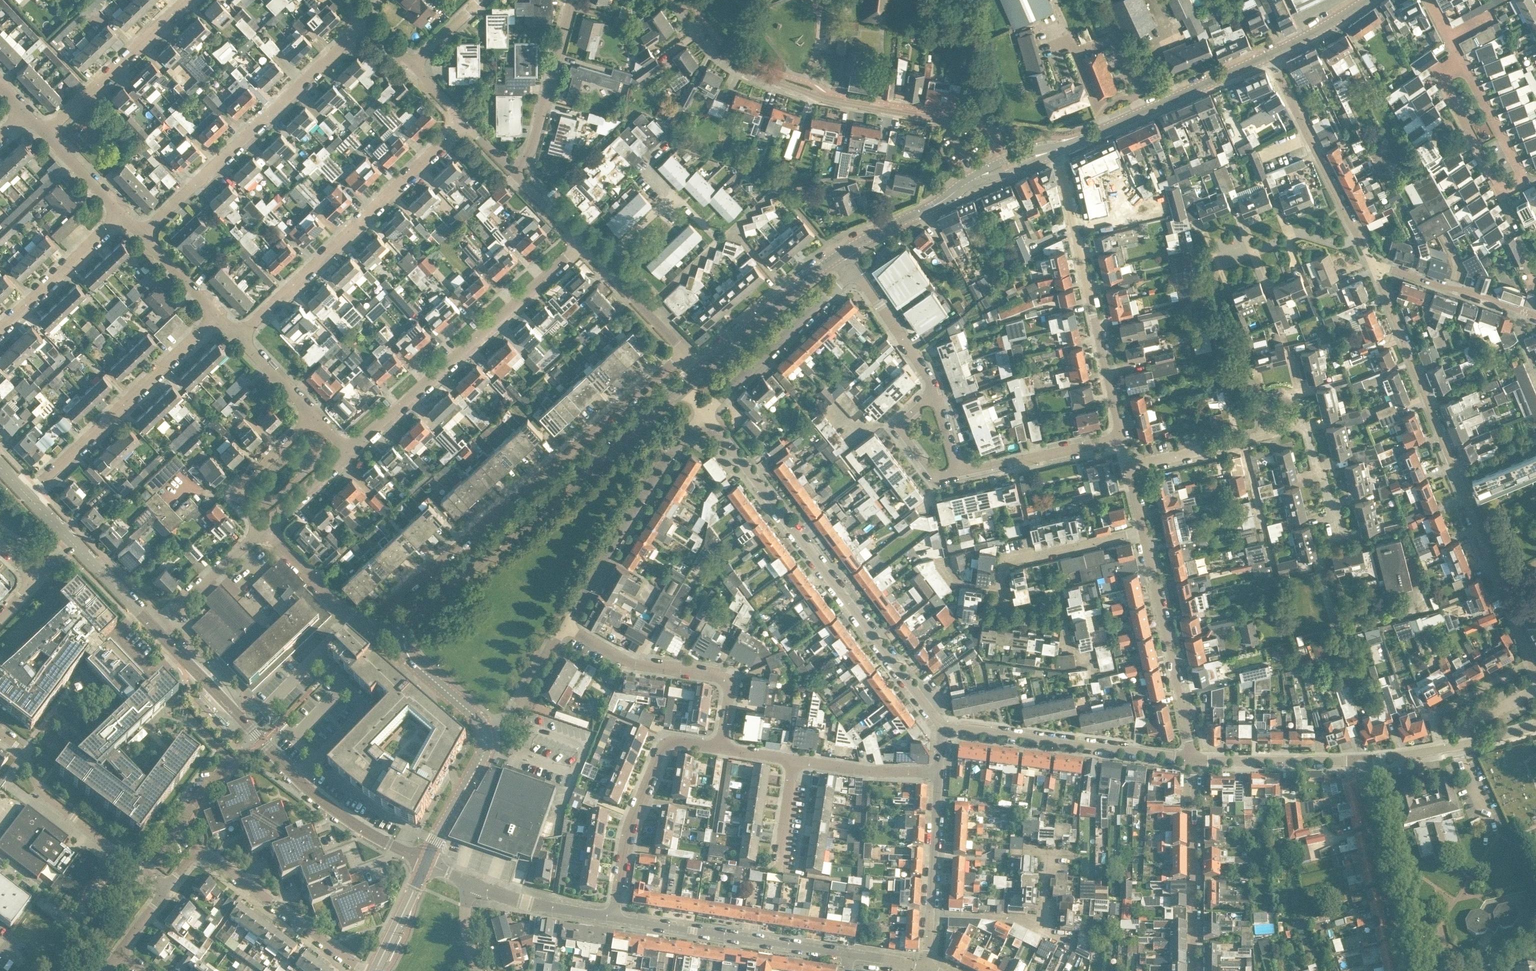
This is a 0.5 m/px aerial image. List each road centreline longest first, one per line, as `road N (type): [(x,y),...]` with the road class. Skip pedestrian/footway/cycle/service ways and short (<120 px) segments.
road 1 (tertiary): [(427,862),(486,737),(472,714),(409,657),(407,622),(682,383)]
road 2 (residential): [(263,527),(362,628),(685,352)]
road 3 (residential): [(1373,262),(1518,630)]
road 4 (residential): [(942,726),(705,413)]
road 5 (unclassified): [(678,0),(716,50),(741,67),(826,100),(940,119),(977,177)]
road 6 (residential): [(427,862),(308,790),(156,630)]
road 7 (residential): [(141,235),(368,19)]
road 8 (residential): [(347,451),(582,244)]
road 9 (residential): [(238,336),(464,120)]
road 10 (residential): [(1096,673),(1093,661),(1069,647),(1064,627),(1008,614),(1003,568),(1142,531)]
road 11 (unclassified): [(1056,149),(1121,438)]
road 12 (residential): [(27,495),(217,314)]
road 13 (unclassified): [(566,626),(648,488),(705,413)]
road 14 (unclassified): [(942,726),(1193,759)]
road 15 (unclassified): [(721,748),(727,682),(637,664),(566,626)]
road 16 (unclassified): [(613,917),(848,955)]
road 17 (unclassified): [(721,748),(679,742),(661,750),(627,831),(613,917)]
road 18 (unclassified): [(1142,531),(1193,759)]
road 19 (tertiary): [(1056,149),(1269,54)]
road 20 (residential): [(0,733),(23,752),(40,792),(167,888)]
road 21 (unclassified): [(1405,970),(1359,760)]
road 22 (unclassified): [(1193,759),(1193,970)]
road 23 (unclassified): [(705,413),(854,270)]
road 24 (residential): [(365,970),(197,854)]
road 25 (residential): [(1359,236),(1269,54)]
road 26 (residential): [(44,133),(185,0)]
road 27 (residential): [(513,171),(532,148),(571,0)]
road 28 (tertiary): [(700,368),(841,253)]
road 29 (residential): [(1535,315),(1373,262)]
road 30 (unclassified): [(1193,759),(1359,760)]
road 31 (unclassified): [(1121,438),(959,472)]
road 32 (residential): [(0,327),(120,213)]
road 33 (tertiary): [(841,253),(977,177)]
road 34 (residential): [(1503,190),(1443,81),(1444,70),(1460,59)]
road 35 (residential): [(1460,59),(1521,175),(1503,190)]
road 36 (residential): [(263,527),(238,500),(239,487),(314,416)]
road 37 (residential): [(1219,265),(1300,233),(1343,244),(1359,236)]
road 38 (residential): [(156,630),(263,527)]
road 39 (residential): [(1439,749),(1433,715),(1532,661)]
road 40 (unclassified): [(934,393),(854,270)]
road 41 (unclassified): [(939,771),(794,759)]
road 42 (residential): [(1268,432),(1128,466)]
road 43 (unclassified): [(473,884),(613,917)]
road 44 (unclassified): [(930,914),(939,771)]
road 45 (residential): [(934,393),(896,426),(936,477),(959,472)]
road 46 (unclassified): [(685,352),(600,262)]
road 47 (residential): [(156,630),(72,542)]
road 48 (tertiary): [(375,970),(427,862)]

